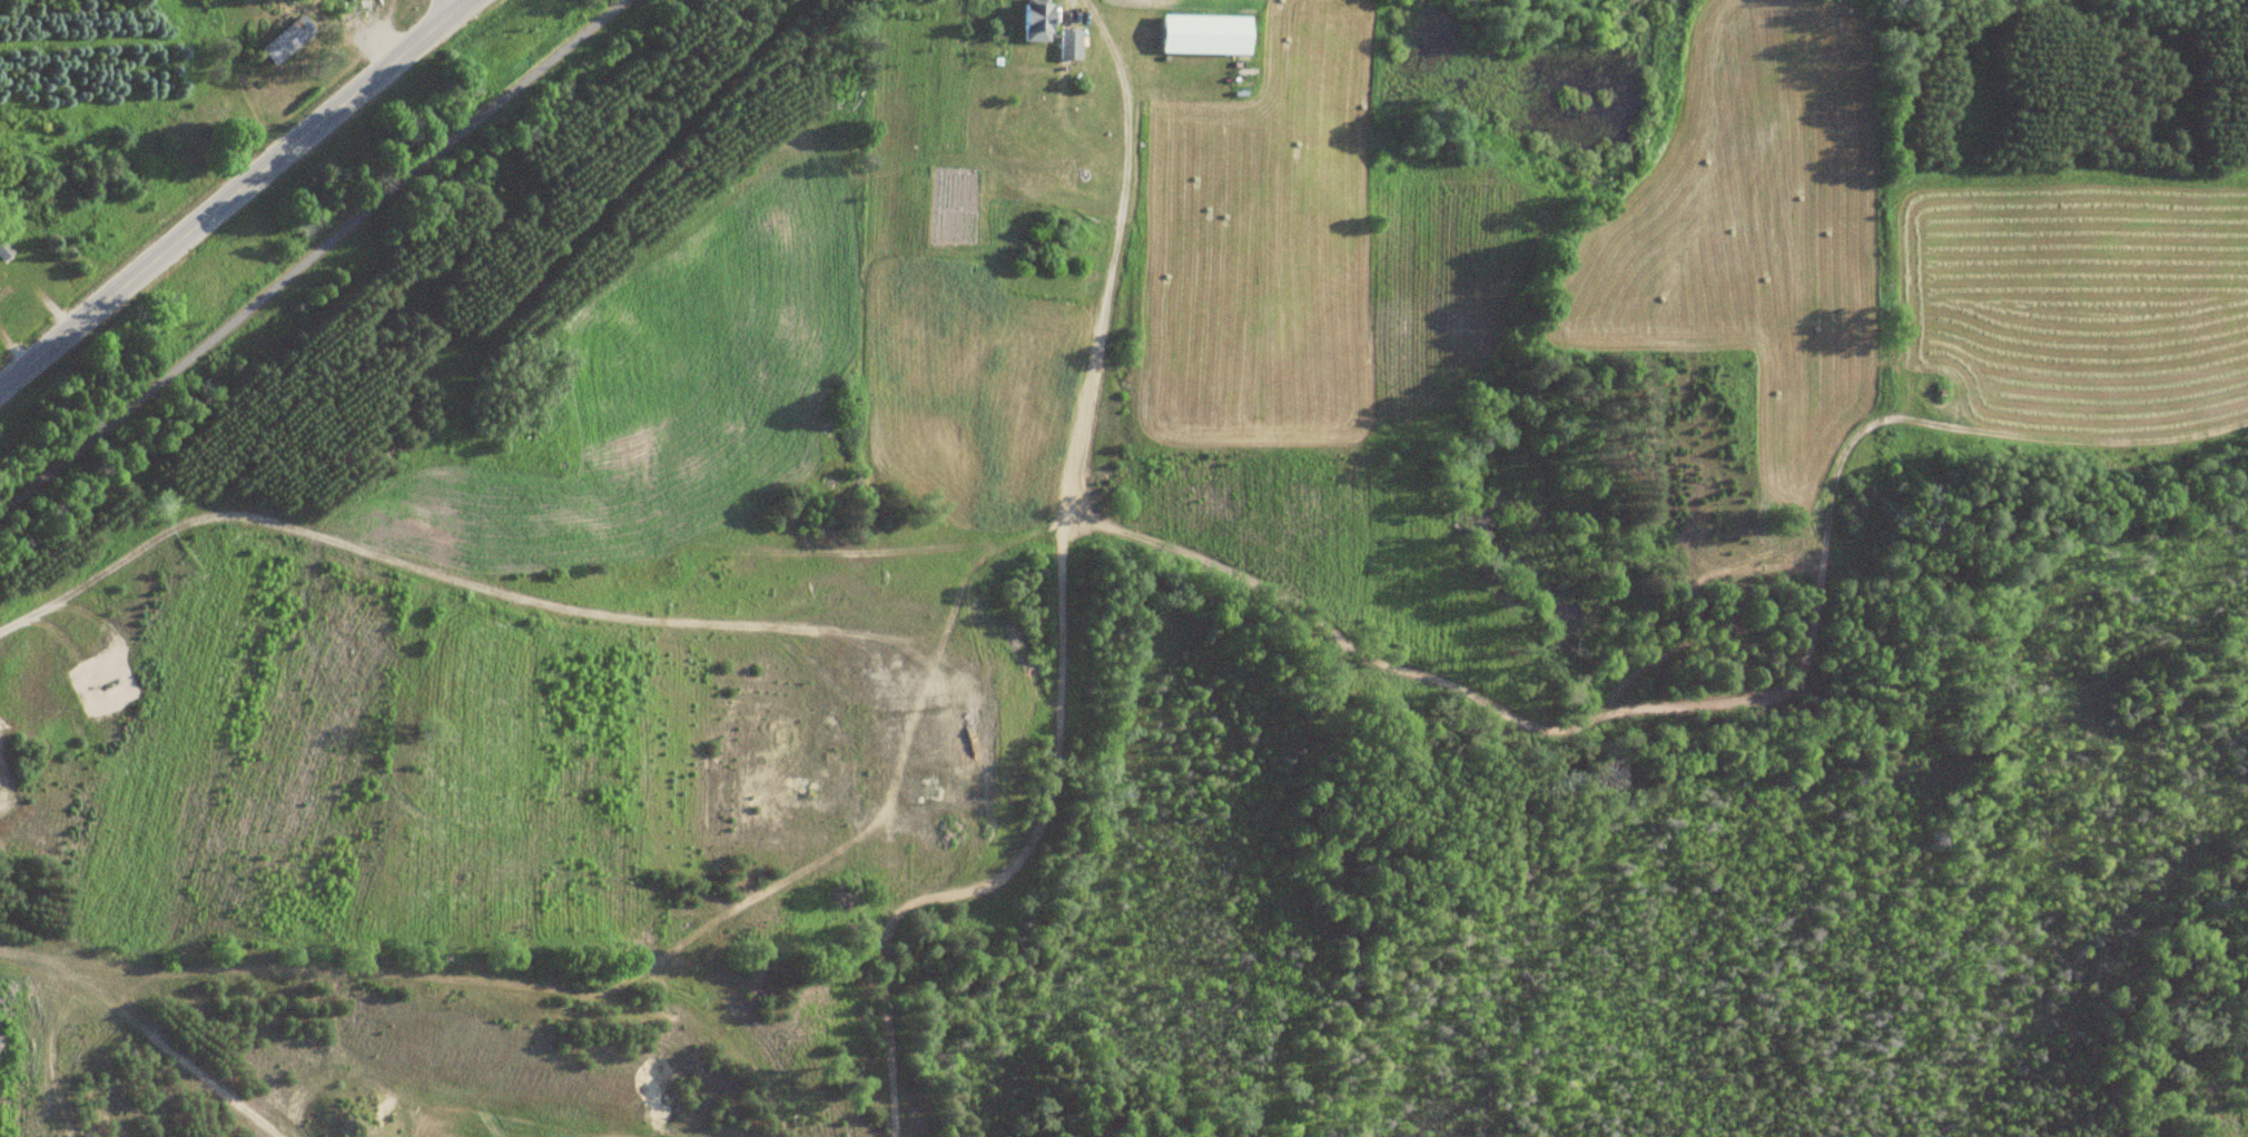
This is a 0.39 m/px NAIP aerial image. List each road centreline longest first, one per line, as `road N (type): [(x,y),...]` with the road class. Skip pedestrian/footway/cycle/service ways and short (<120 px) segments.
road 1 (tertiary): [(0,388),(463,4)]

